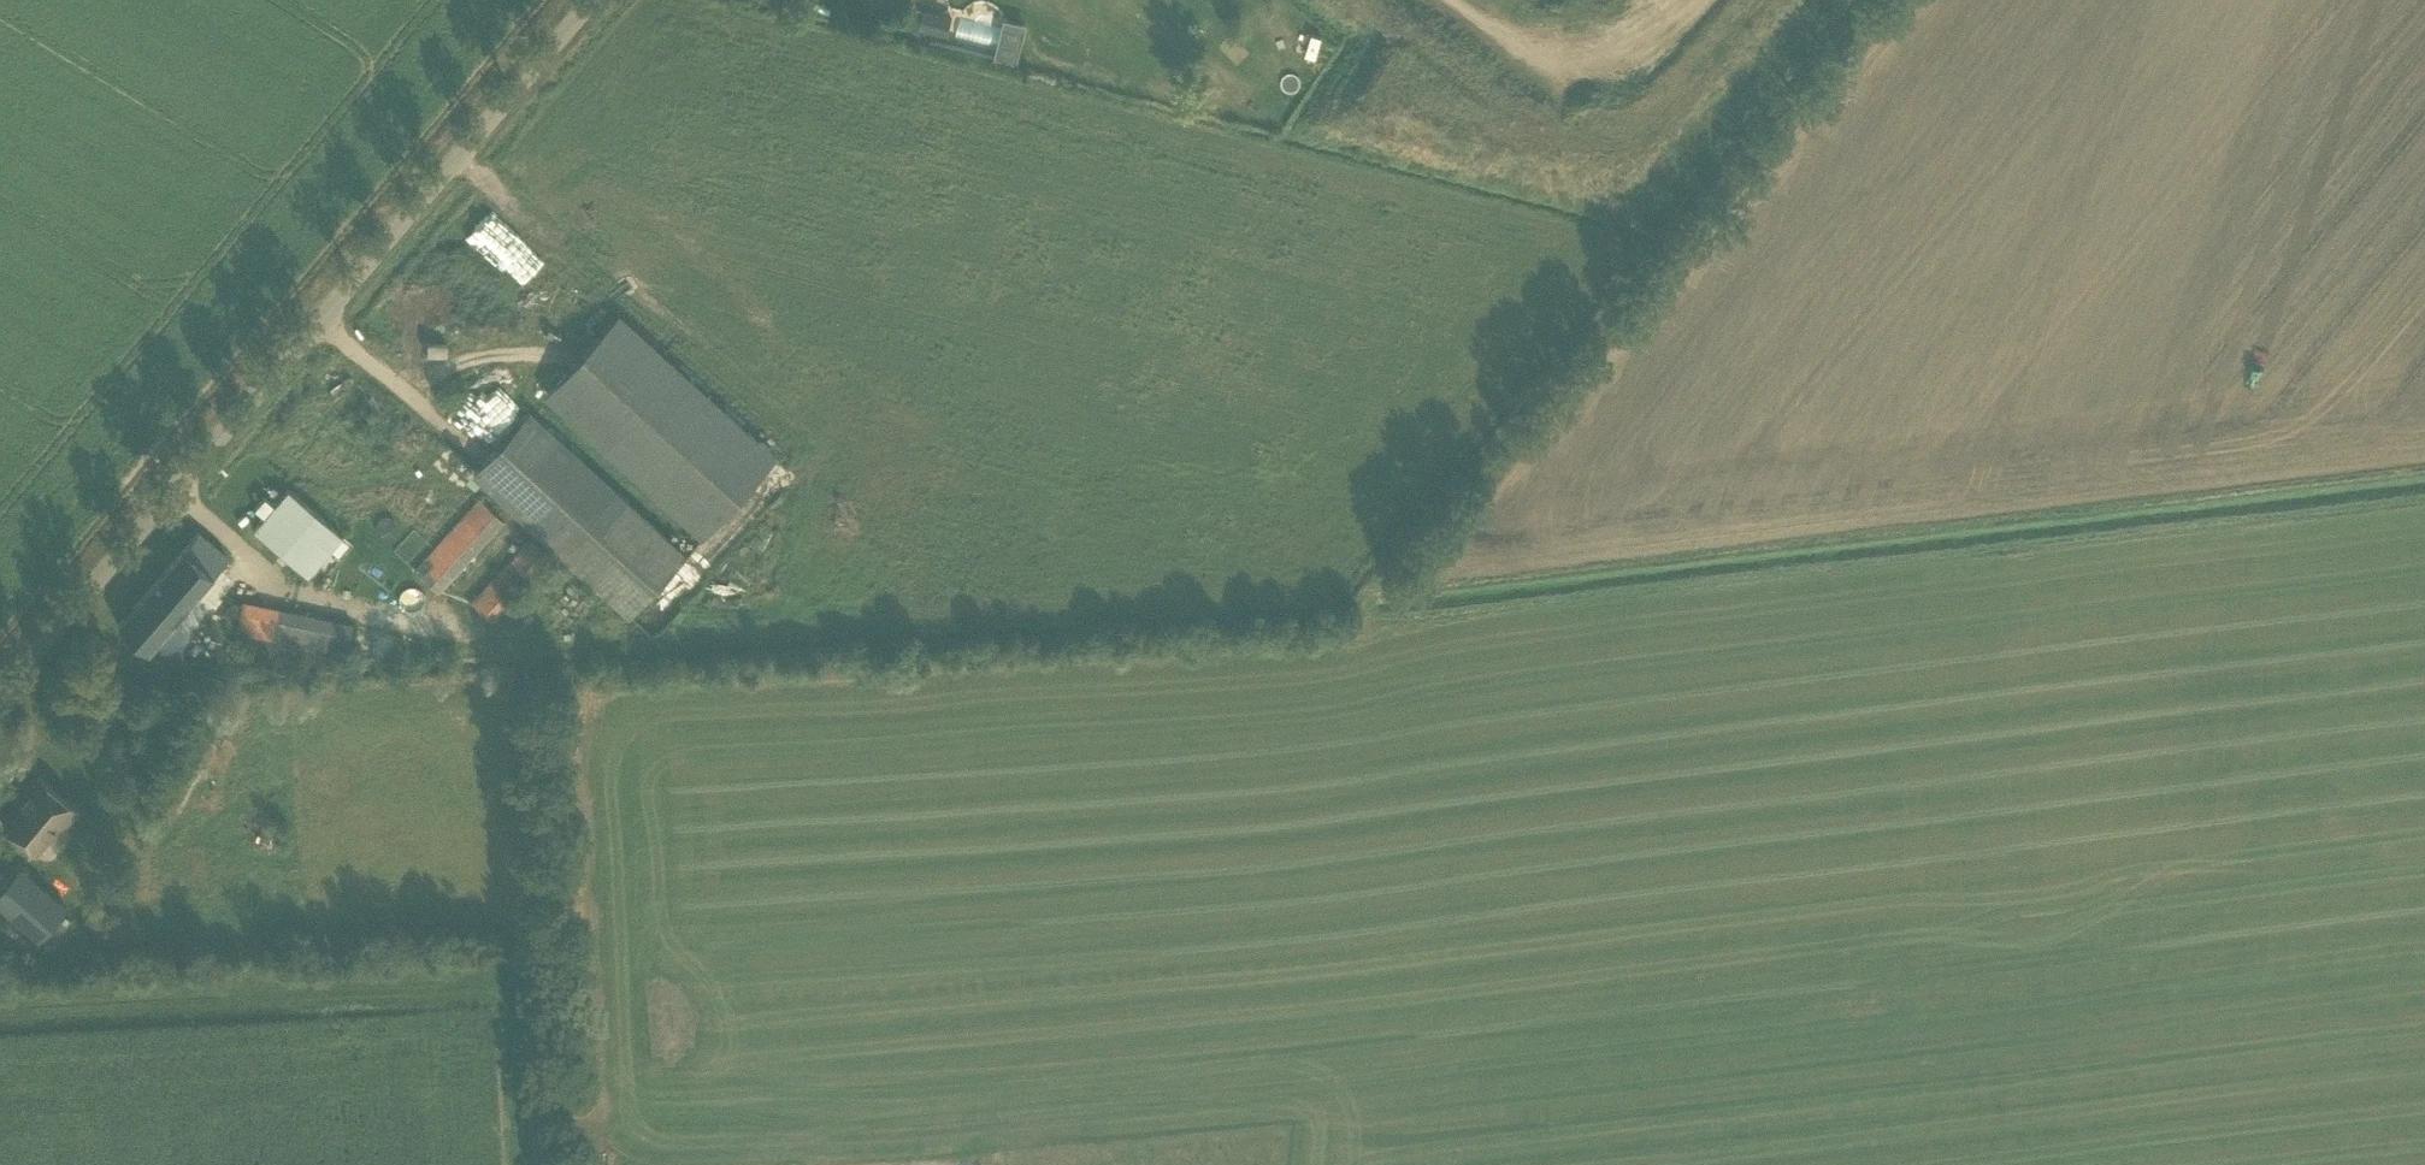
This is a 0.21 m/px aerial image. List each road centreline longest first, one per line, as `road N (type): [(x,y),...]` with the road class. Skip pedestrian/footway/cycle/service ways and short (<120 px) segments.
road 1 (track): [(0,695),(592,0)]

